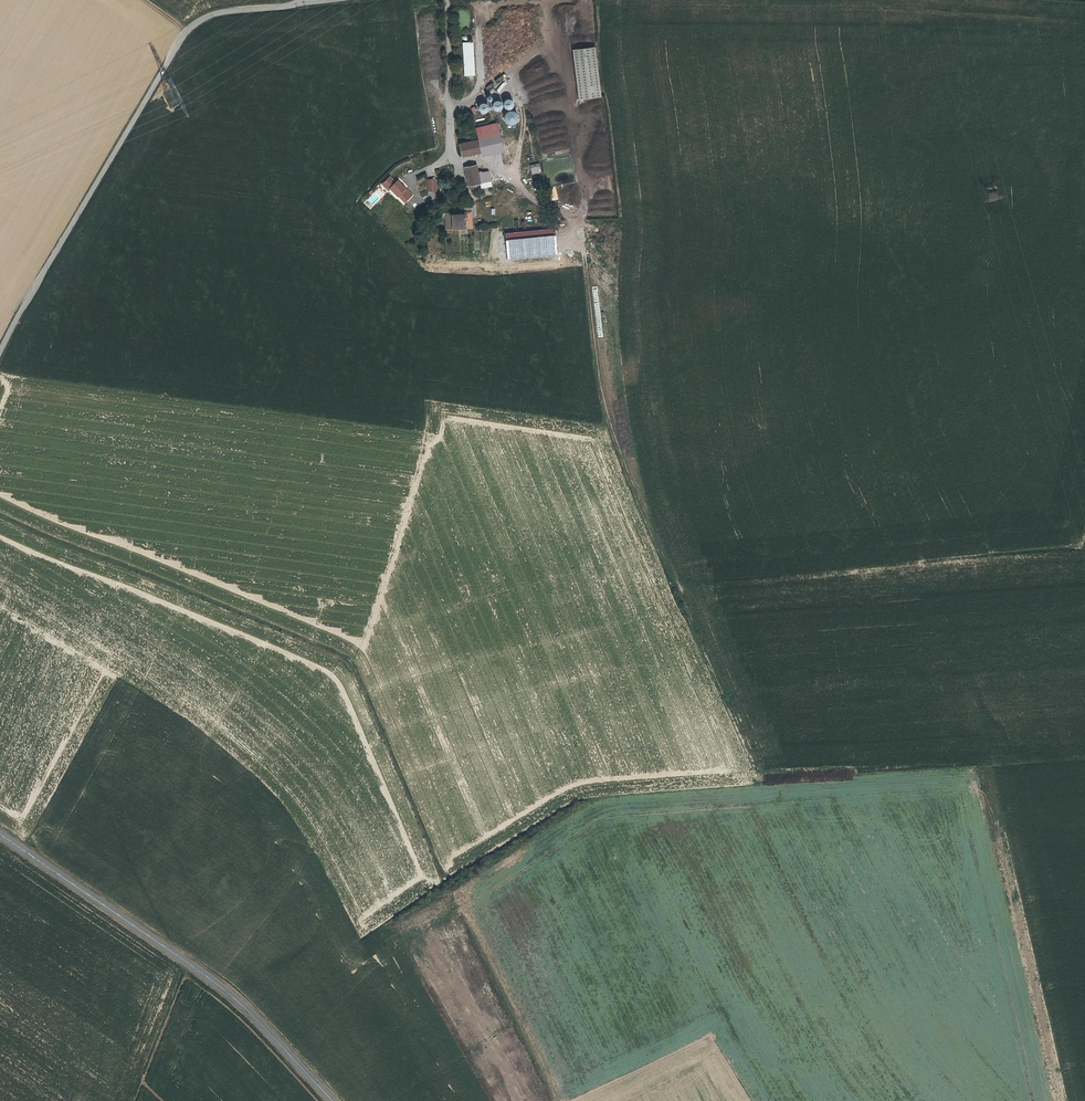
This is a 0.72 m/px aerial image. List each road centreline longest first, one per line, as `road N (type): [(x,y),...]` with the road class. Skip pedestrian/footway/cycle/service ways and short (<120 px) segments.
road 1 (unclassified): [(0,350),(184,34),(214,14),(309,3)]
road 2 (tertiary): [(0,837),(207,984),(323,1100)]
road 3 (unclassified): [(444,0),(451,157),(432,167)]

